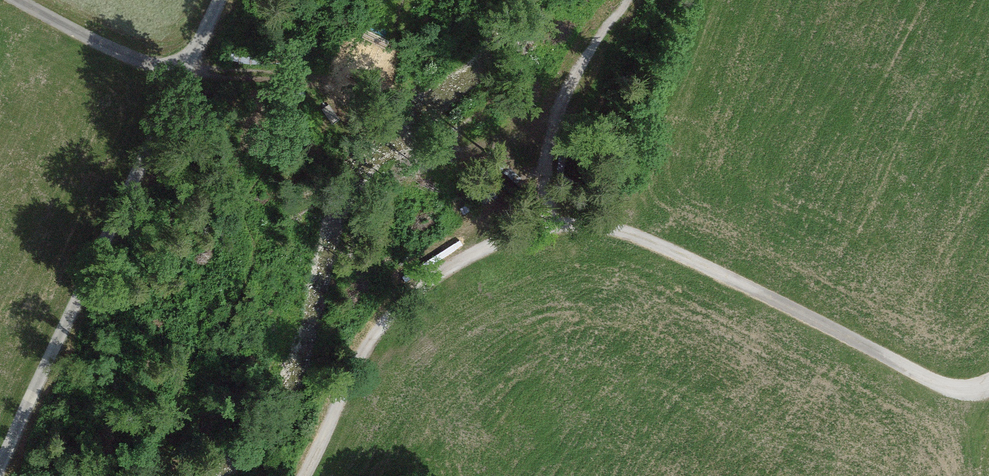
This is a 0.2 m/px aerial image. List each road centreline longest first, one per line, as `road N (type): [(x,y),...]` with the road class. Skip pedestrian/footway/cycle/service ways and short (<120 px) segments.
road 1 (unclassified): [(222,0),(0,470)]
road 2 (track): [(544,227),(628,233),(933,386),(975,393),(988,387)]
road 3 (track): [(544,227),(468,257),(419,286),(387,319),(300,475)]
road 4 (track): [(628,0),(557,115),(544,227)]
road 5 (track): [(185,75),(8,0)]

